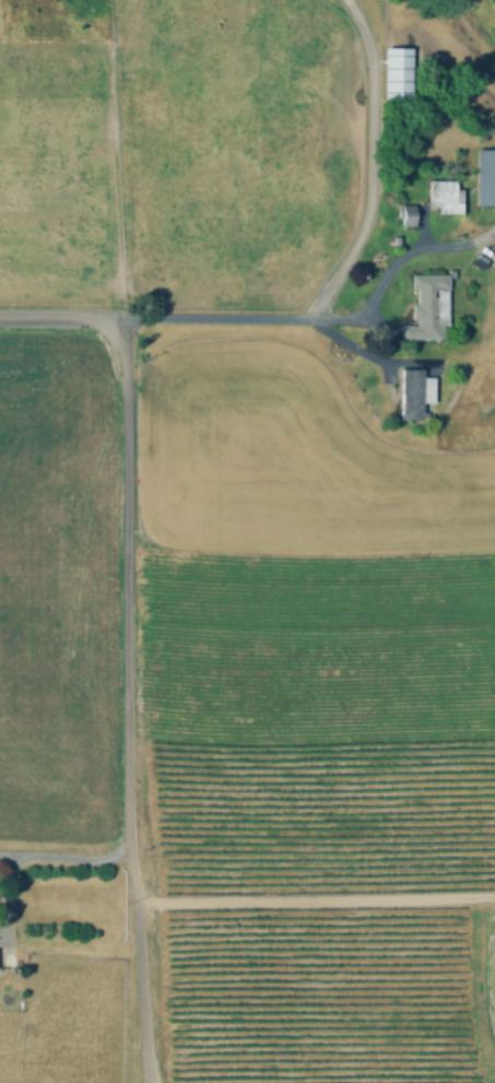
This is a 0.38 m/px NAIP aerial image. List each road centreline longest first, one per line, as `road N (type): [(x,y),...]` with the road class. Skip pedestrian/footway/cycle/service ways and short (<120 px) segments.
road 1 (residential): [(123,318),(128,837)]
road 2 (track): [(134,892),(167,898),(494,892)]
road 3 (residential): [(0,317),(123,318)]

